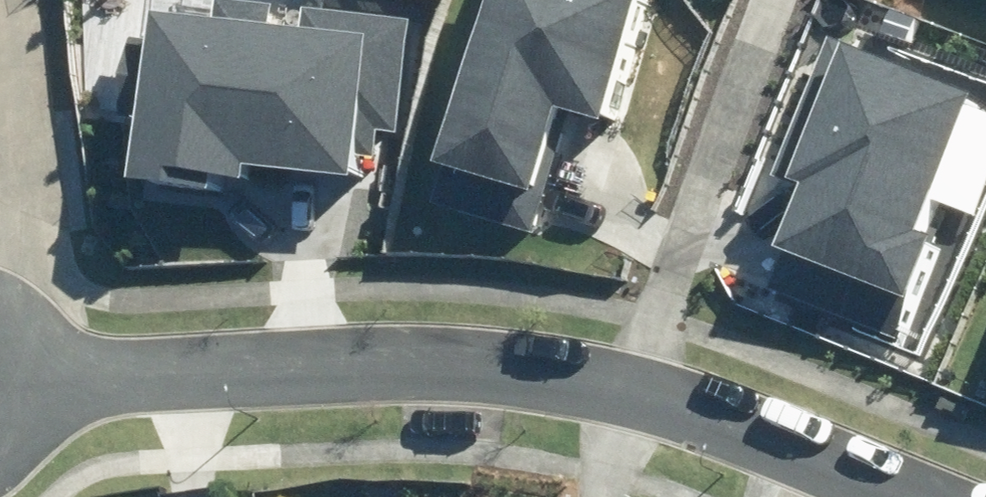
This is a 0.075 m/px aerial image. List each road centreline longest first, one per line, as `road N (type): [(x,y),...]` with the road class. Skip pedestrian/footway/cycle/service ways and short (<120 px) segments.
road 1 (residential): [(0,380),(408,363),(647,391)]
road 2 (residential): [(647,391),(907,496)]
road 3 (residential): [(0,69),(29,216),(0,277)]

